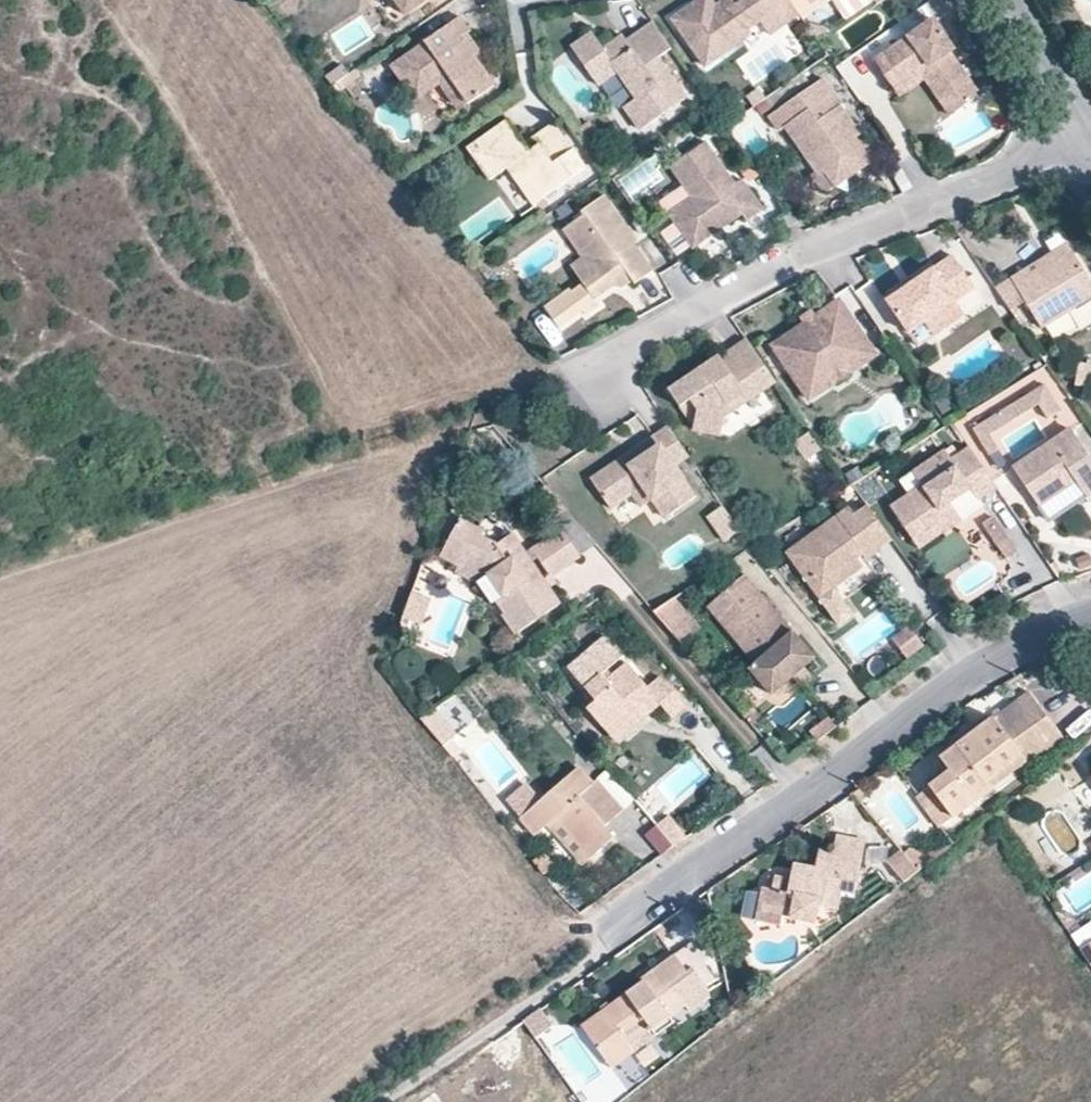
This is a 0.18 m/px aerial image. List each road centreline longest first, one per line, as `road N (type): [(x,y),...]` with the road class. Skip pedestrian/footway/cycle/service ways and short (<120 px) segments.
road 1 (residential): [(611,929),(995,655),(1090,612)]
road 2 (residential): [(1090,144),(805,255),(612,359),(611,386)]
road 3 (track): [(372,1101),(611,929)]
road 4 (residential): [(1001,0),(1090,144)]

